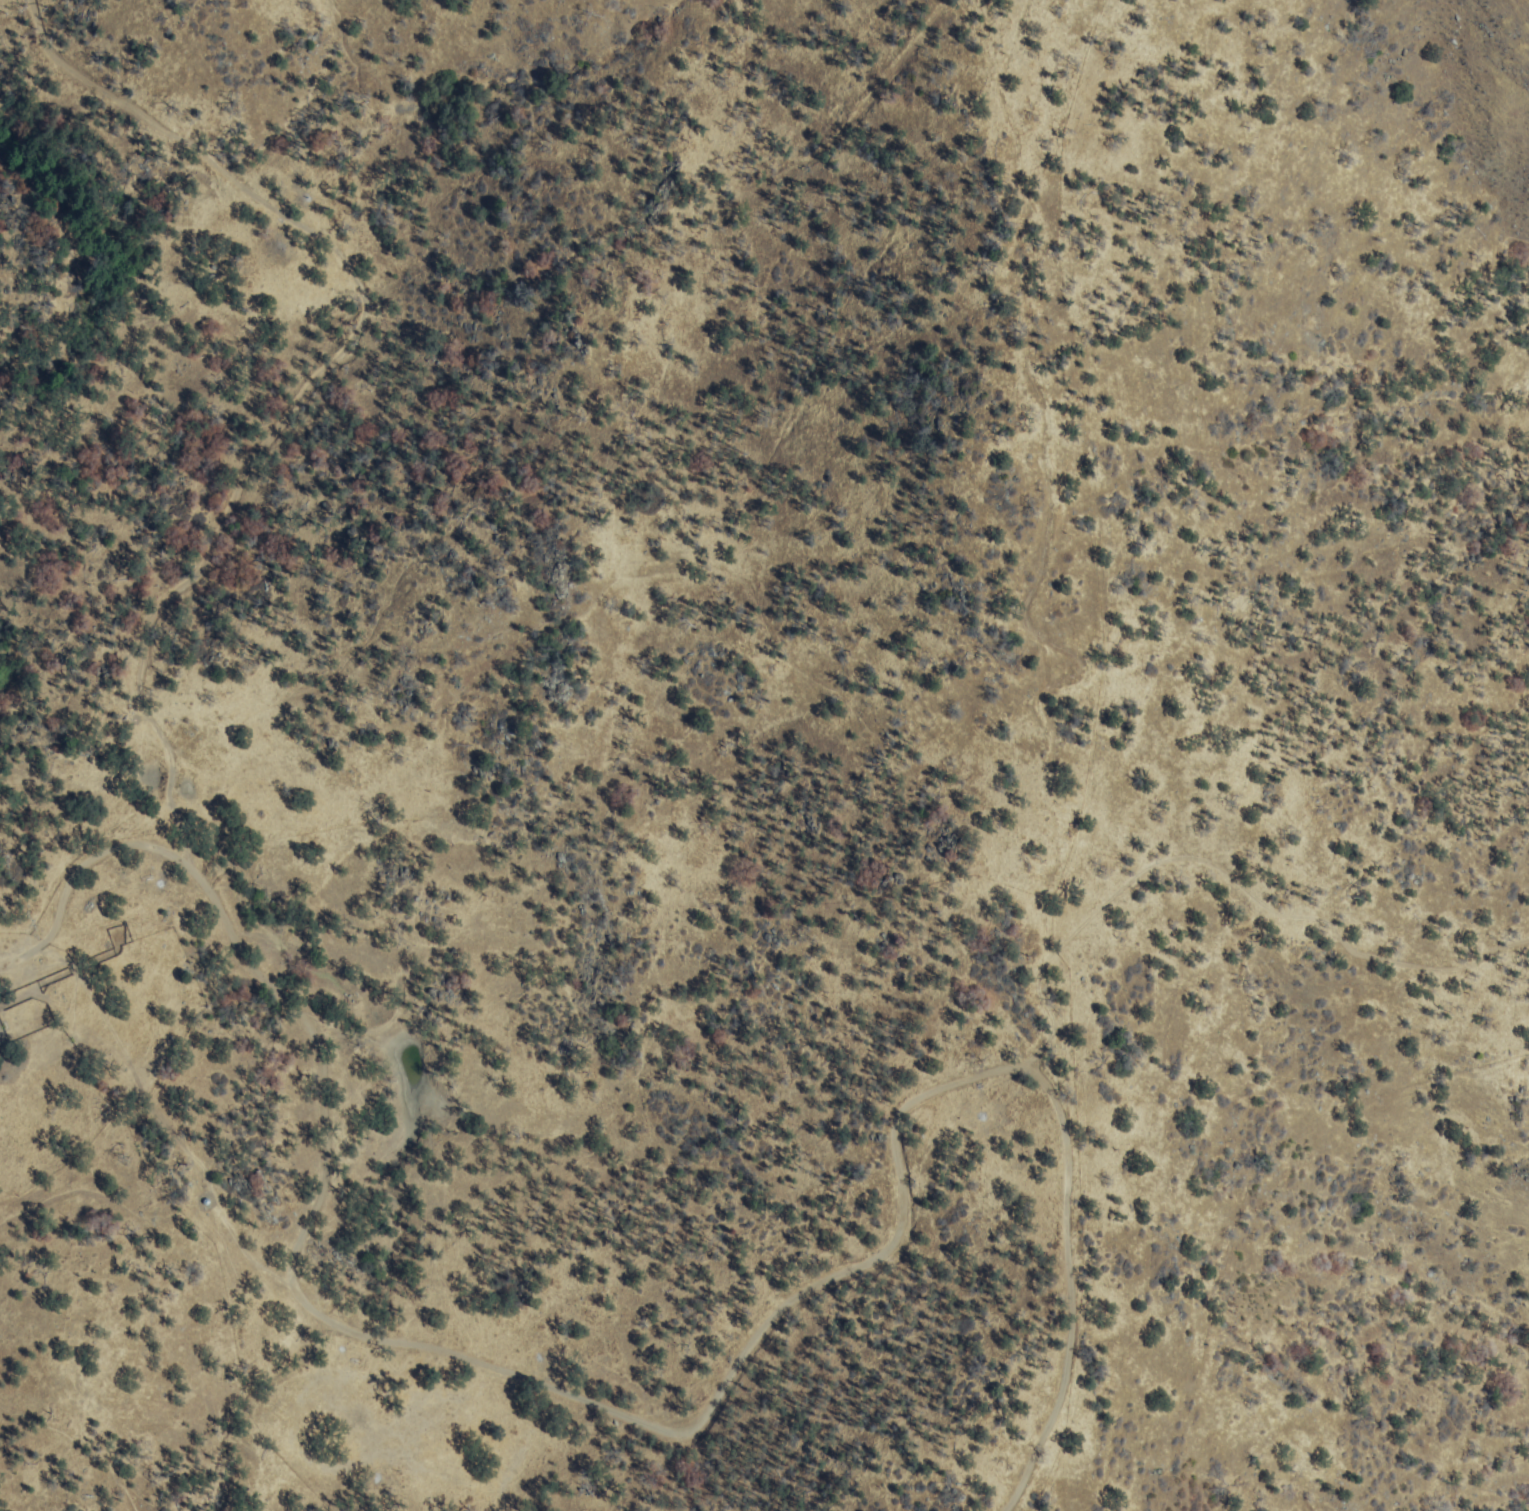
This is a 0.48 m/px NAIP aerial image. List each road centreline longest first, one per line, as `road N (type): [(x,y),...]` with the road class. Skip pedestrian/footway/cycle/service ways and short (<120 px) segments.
road 1 (residential): [(980,1510),(1013,1450),(1018,1355),(981,1217),(928,1164),(865,1164),(802,1212),(633,1403),(538,1466),(390,1466),(0,1173)]

